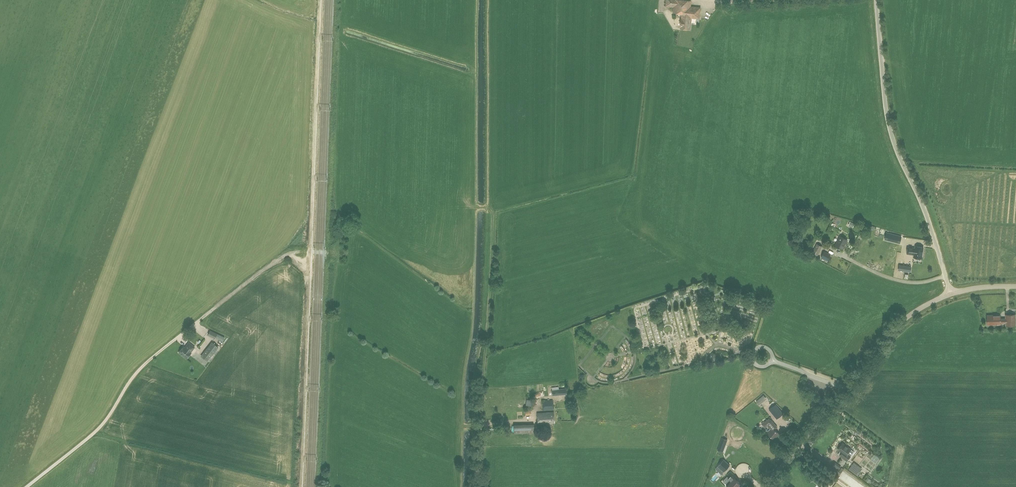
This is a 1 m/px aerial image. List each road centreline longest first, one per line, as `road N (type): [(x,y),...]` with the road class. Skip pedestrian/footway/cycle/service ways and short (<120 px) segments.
road 1 (unclassified): [(951,294),(890,128),(876,0)]
road 2 (unclassified): [(762,486),(887,335),(951,294)]
road 3 (unclassified): [(26,486),(97,430),(139,370),(201,318)]
road 4 (track): [(481,425),(492,211)]
road 5 (track): [(201,318),(275,260),(304,252)]

